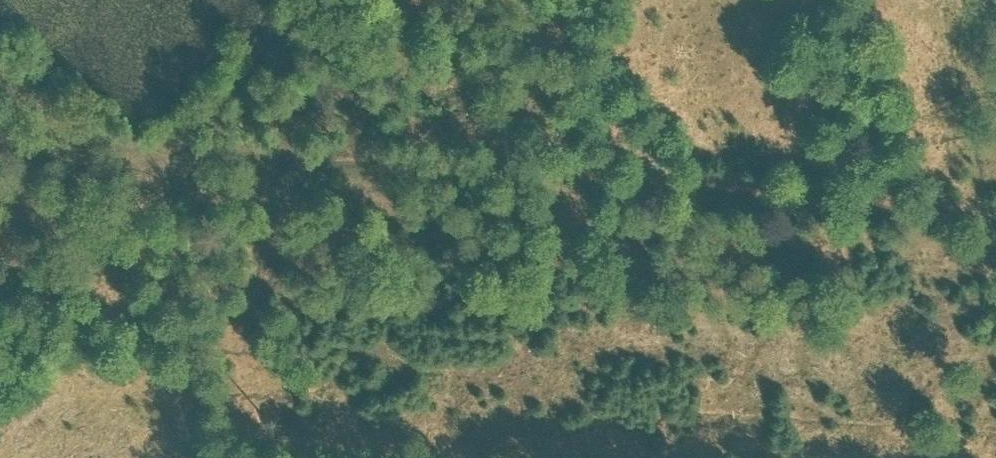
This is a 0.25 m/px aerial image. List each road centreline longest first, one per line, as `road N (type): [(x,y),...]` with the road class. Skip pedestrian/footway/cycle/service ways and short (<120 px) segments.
road 1 (track): [(0,146),(995,214)]
road 2 (track): [(159,153),(202,457)]

